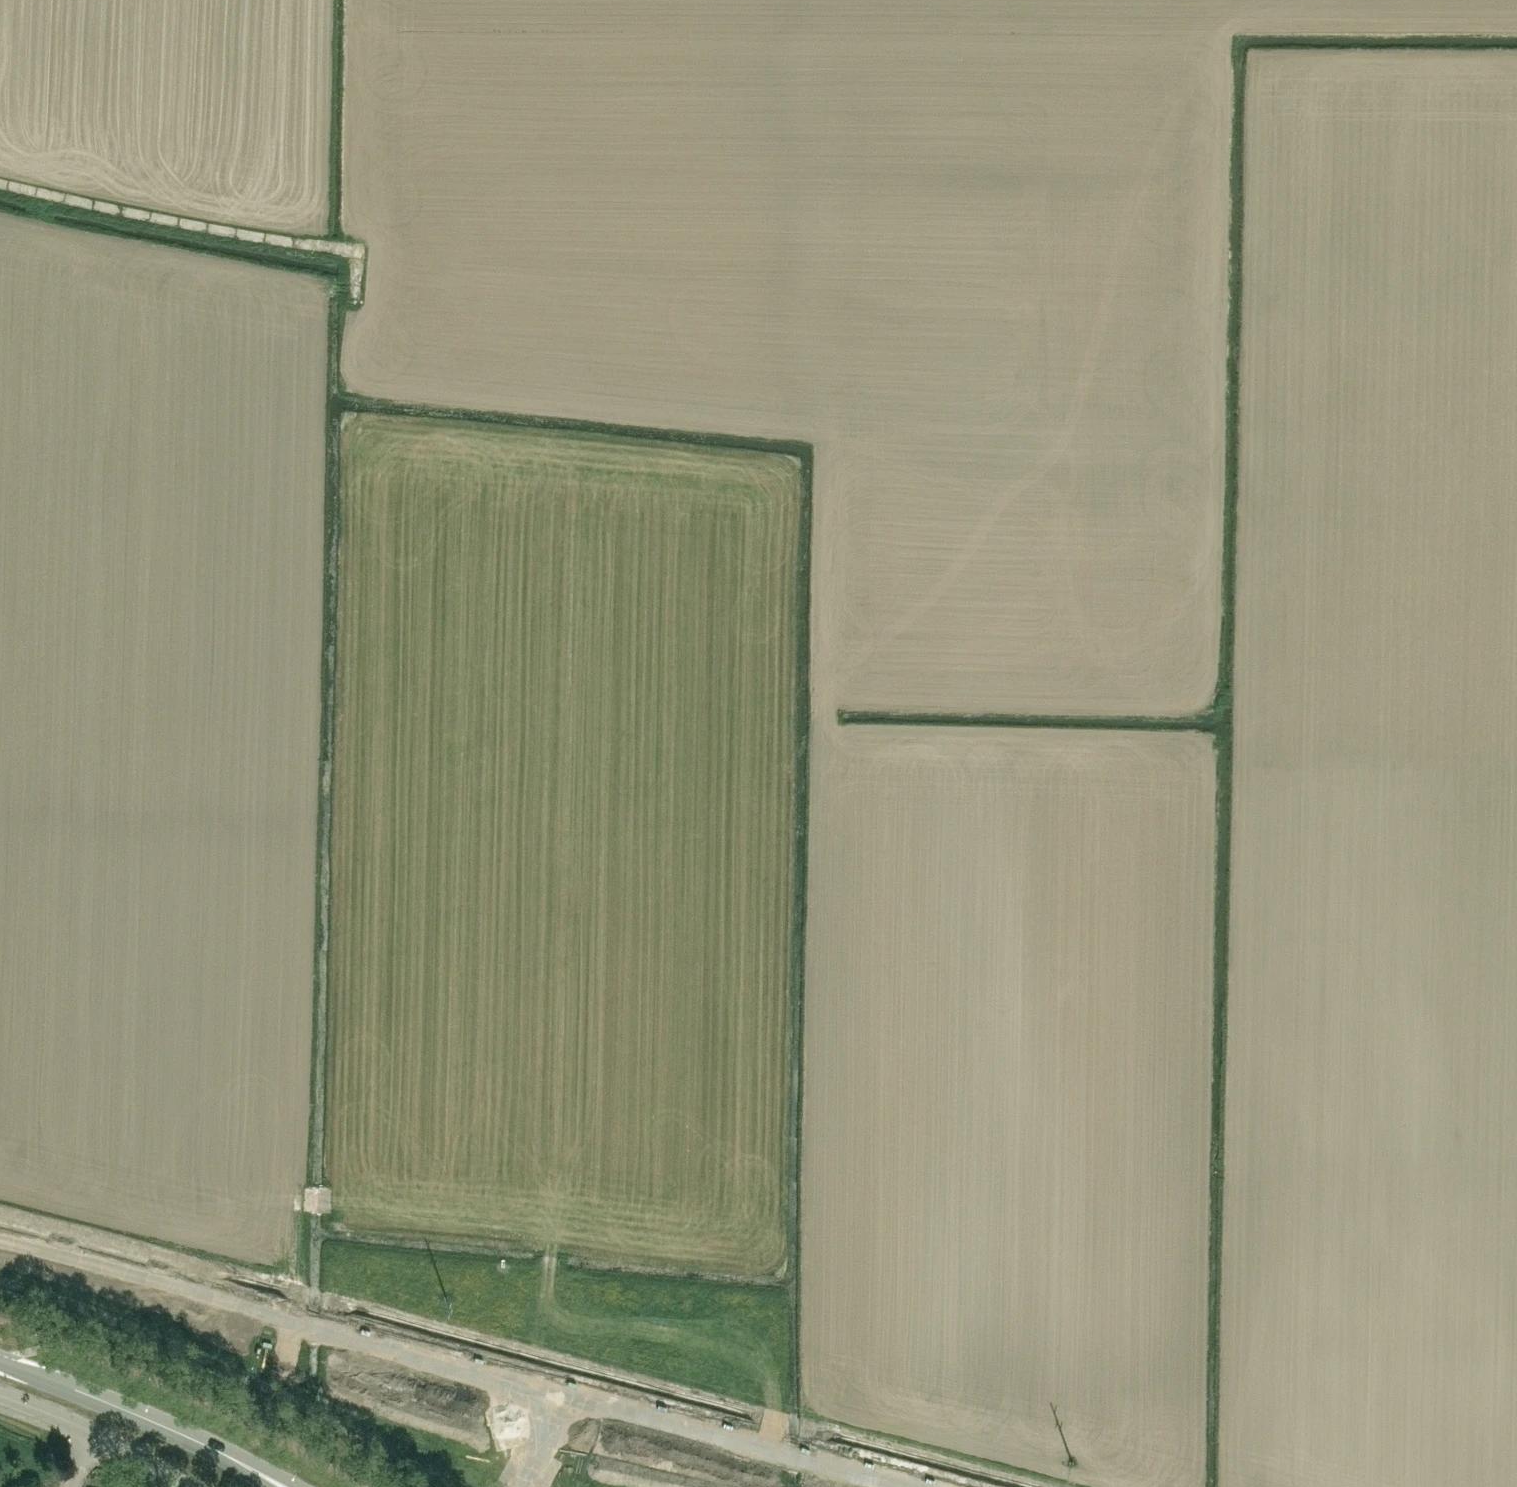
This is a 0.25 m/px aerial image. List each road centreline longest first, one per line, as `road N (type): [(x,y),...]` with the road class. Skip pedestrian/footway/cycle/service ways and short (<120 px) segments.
road 1 (primary): [(287,1486),(66,1385),(0,1364)]
road 2 (unclassified): [(185,1486),(93,1431),(0,1395)]

